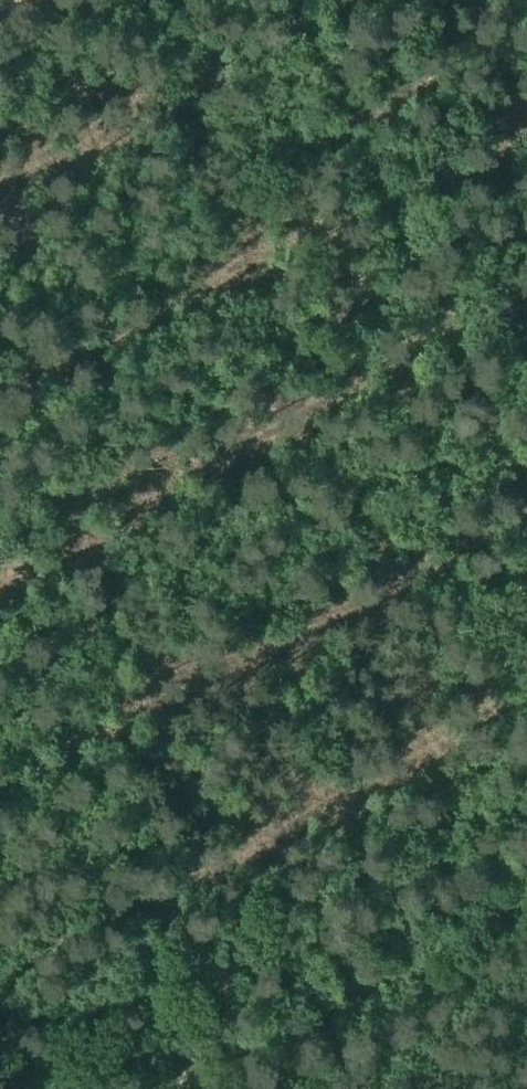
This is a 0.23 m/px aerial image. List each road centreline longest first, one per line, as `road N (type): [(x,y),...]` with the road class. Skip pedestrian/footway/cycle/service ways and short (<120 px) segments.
road 1 (track): [(133,1088),(526,892)]

